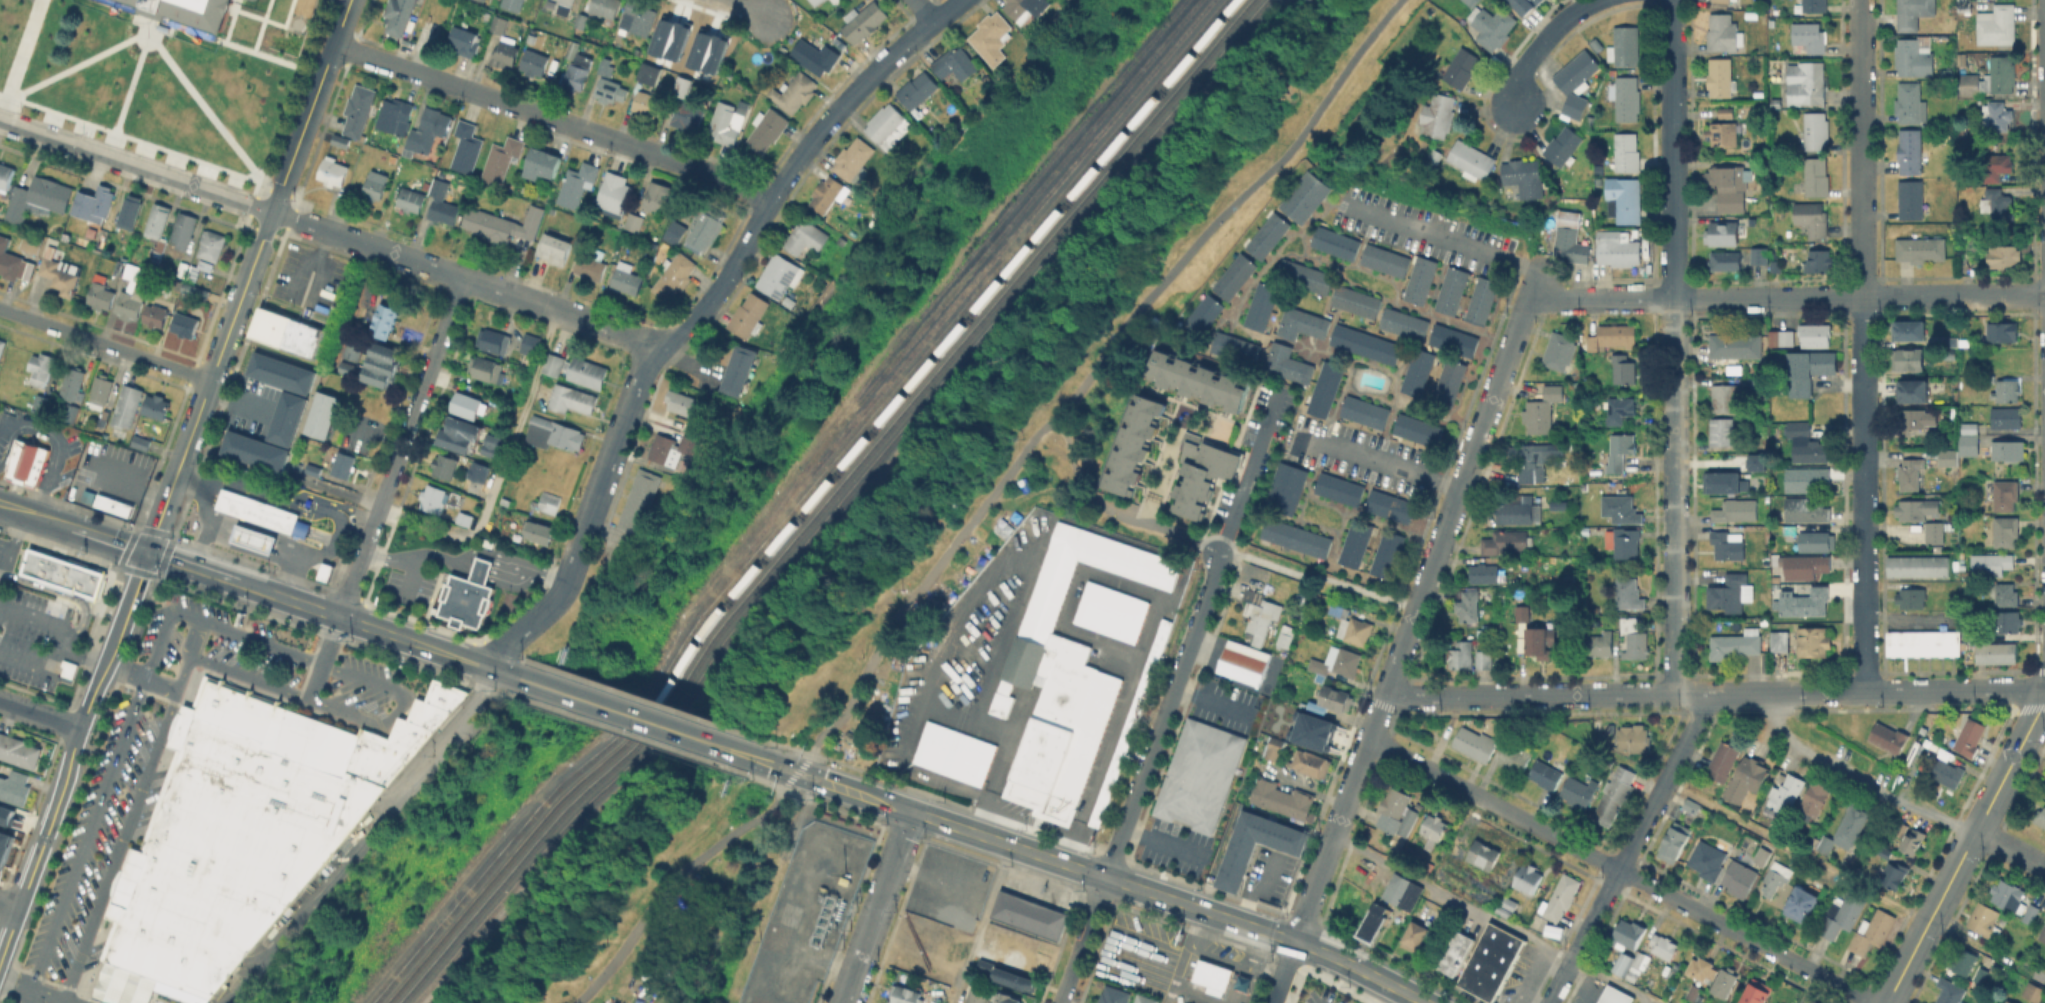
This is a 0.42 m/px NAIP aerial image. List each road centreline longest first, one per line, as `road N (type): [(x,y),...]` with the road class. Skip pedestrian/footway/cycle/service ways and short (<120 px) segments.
road 1 (residential): [(1675,694),(1672,0)]
road 2 (residential): [(1866,691),(1861,0)]
road 3 (residential): [(2044,689),(1385,692)]
road 4 (tertiary): [(149,552),(352,0)]
road 5 (residential): [(1872,1002),(1368,739)]
road 6 (primary): [(1424,1002),(1313,948),(912,812)]
road 7 (primary): [(487,668),(0,501)]
road 8 (residential): [(657,343),(720,287),(833,114),(960,0)]
road 9 (tertiary): [(19,908),(149,552)]
road 10 (residential): [(2044,294),(1673,298)]
road 11 (residential): [(338,618),(463,277)]
road 12 (residential): [(1549,1002),(1692,728),(1698,693)]
road 13 (residential): [(1106,878),(1216,554)]
road 14 (tertiary): [(1886,1002),(2044,700)]
road 15 (residential): [(1414,610),(1529,294)]
road 16 (residential): [(272,213),(0,121)]
road 17 (residential): [(1976,832),(1906,810),(1819,764),(1782,729),(1775,692)]
road 18 (residential): [(496,289),(272,213)]
road 19 (residential): [(211,380),(0,308)]
road 20 (residential): [(843,1002),(912,812)]
road 21 (residential): [(1273,1002),(1332,838)]
road 22 (residential): [(1332,838),(1385,692)]
road 23 (residential): [(1673,298),(1529,294)]
road 24 (residential): [(1597,0),(1534,49),(1513,106)]
road 25 (residential): [(487,668),(550,605),(573,561)]
road 26 (residential): [(555,121),(427,77)]
road 27 (residential): [(1060,1002),(1106,878)]
road 28 (primary): [(755,759),(632,717)]
road 29 (residential): [(768,205),(650,154)]
road 30 (residential): [(589,516),(631,400)]
road 31 (primary): [(912,812),(797,773)]

